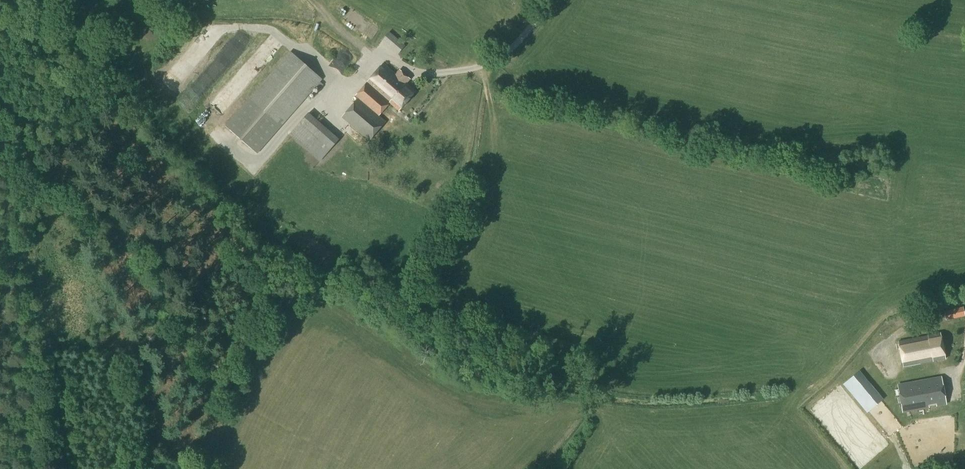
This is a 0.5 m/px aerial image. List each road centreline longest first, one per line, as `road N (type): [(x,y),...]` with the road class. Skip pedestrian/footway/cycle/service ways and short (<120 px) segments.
road 1 (track): [(484,68),(493,89),(472,171),(414,305),(435,326),(506,352),(578,363),(584,410),(540,468)]
road 2 (track): [(51,468),(25,271)]
road 3 (track): [(316,0),(363,47),(410,70),(484,68)]

